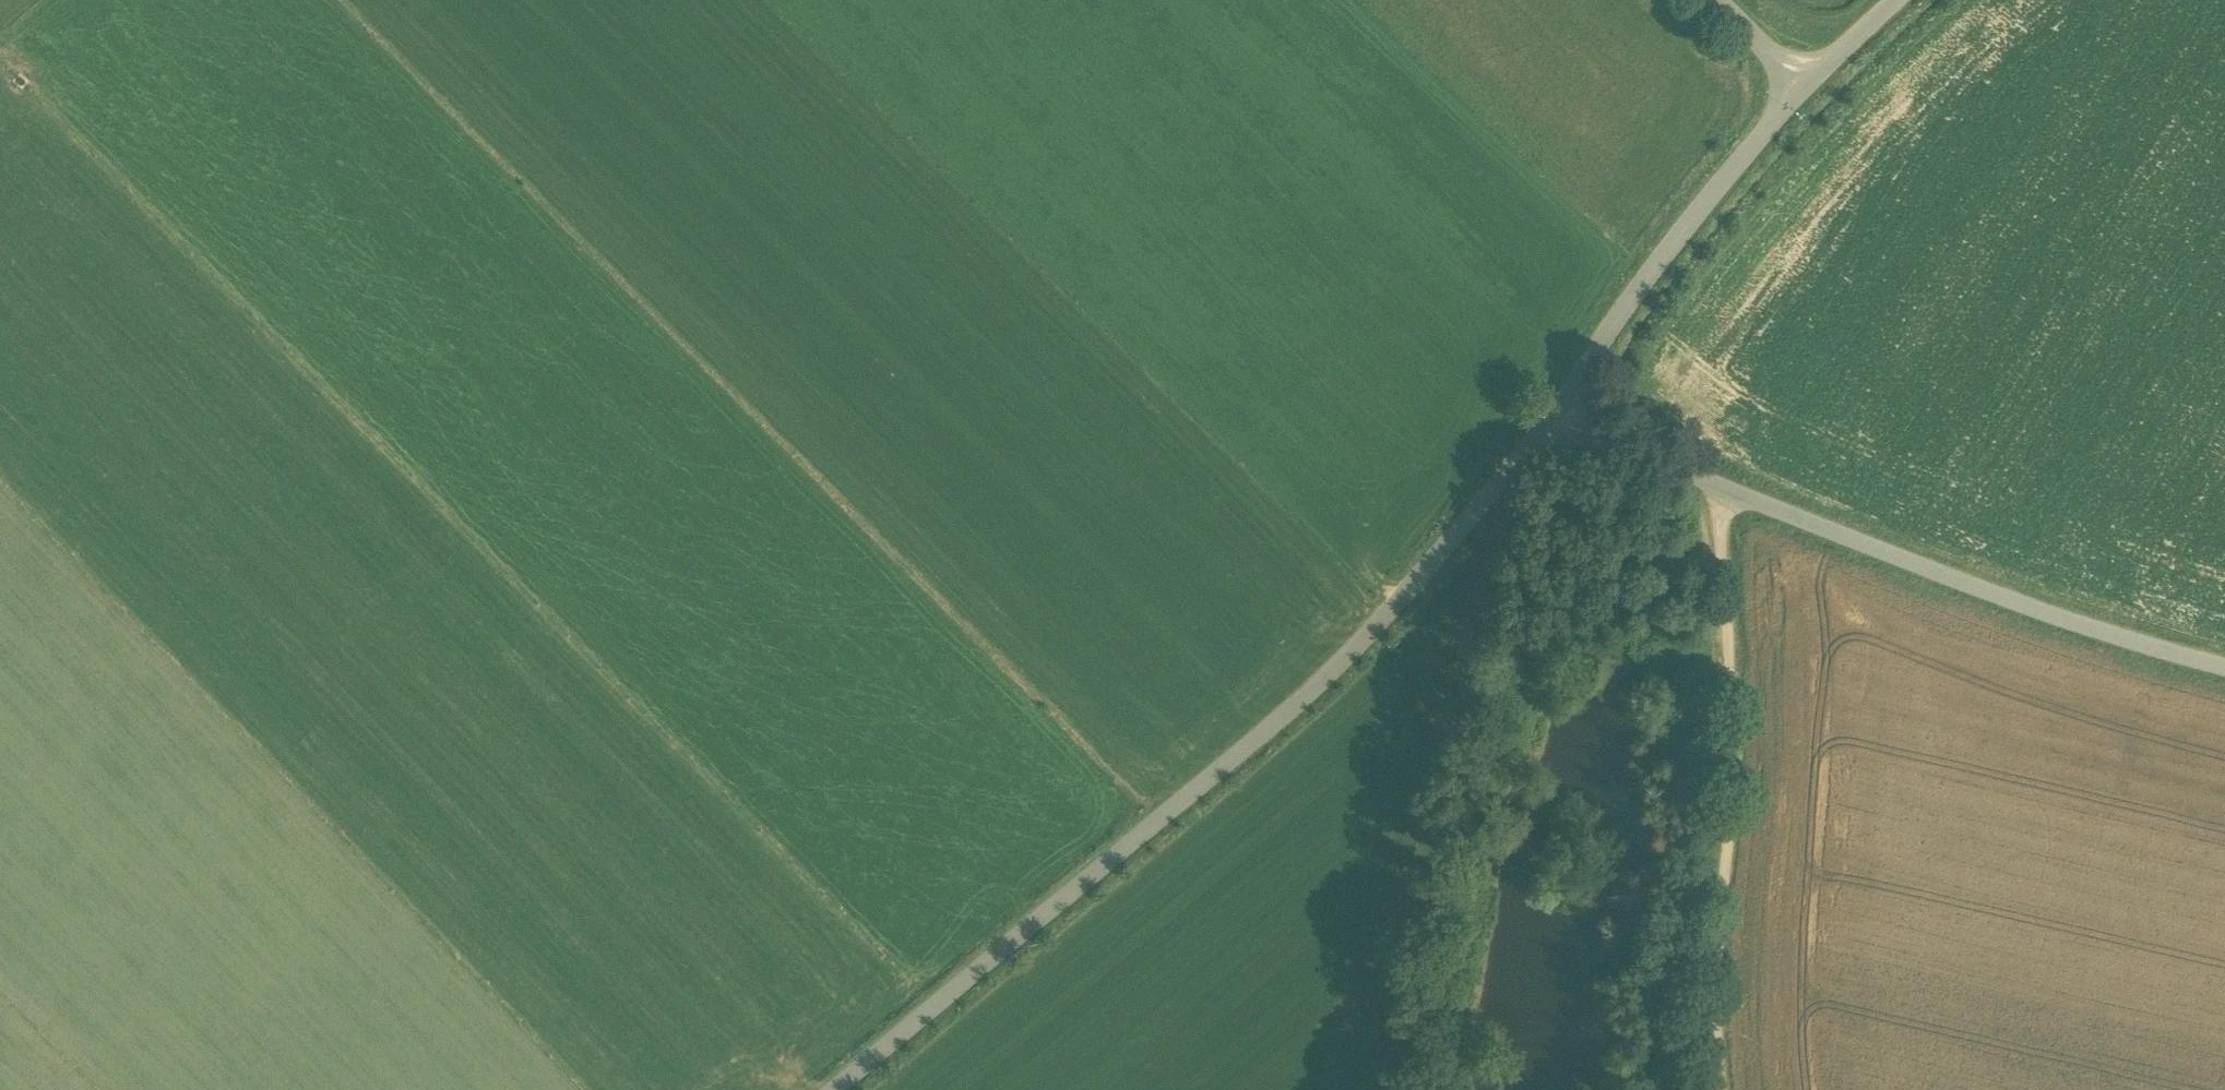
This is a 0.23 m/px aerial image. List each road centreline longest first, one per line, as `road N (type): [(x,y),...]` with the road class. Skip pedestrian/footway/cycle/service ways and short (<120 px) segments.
road 1 (tertiary): [(846,1089),(1334,679),(1418,589),(1552,418)]
road 2 (tertiary): [(2224,674),(1944,582),(1552,418)]
road 3 (track): [(1725,1089),(1733,710),(1716,490)]
road 4 (tertiary): [(1552,418),(1637,288),(1804,87)]
road 5 (tertiary): [(1714,0),(1804,87)]
road 6 (unclassified): [(1804,87),(1892,0)]

